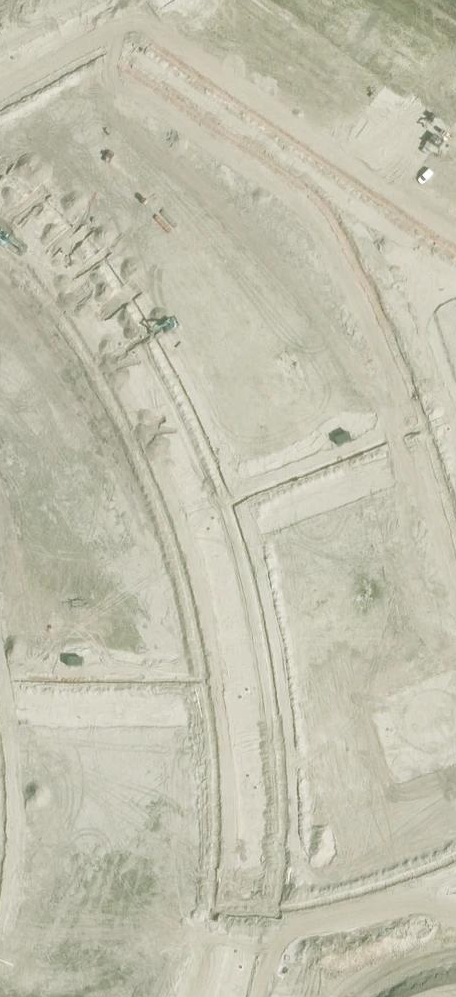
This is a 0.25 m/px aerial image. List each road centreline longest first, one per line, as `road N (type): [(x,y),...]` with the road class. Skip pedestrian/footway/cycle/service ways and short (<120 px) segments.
road 1 (residential): [(0,217),(51,263),(123,363),(189,521)]
road 2 (residential): [(228,689),(239,786),(229,935),(215,996)]
road 3 (residential): [(81,29),(335,200)]
road 4 (residential): [(189,521),(428,433)]
road 5 (residential): [(335,200),(383,303),(428,433)]
road 6 (residential): [(0,693),(228,689)]
road 7 (residential): [(189,521),(228,689)]
road 8 (residential): [(335,200),(455,282)]

